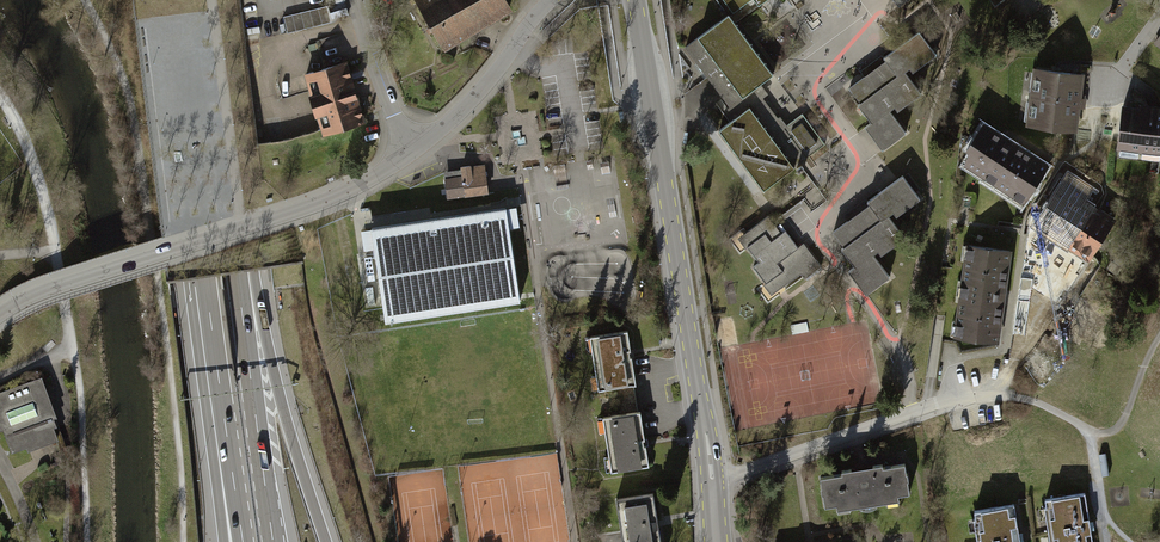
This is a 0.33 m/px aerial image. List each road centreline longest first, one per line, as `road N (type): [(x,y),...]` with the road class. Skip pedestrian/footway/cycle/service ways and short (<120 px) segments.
road 1 (secondary): [(712,483),(637,0)]
road 2 (motorway): [(167,0),(225,426)]
road 3 (motorway): [(325,541),(283,410),(220,145)]
road 4 (motorway): [(274,541),(220,145)]
road 5 (residential): [(1019,399),(950,403),(712,483)]
road 6 (residential): [(242,230),(36,297),(0,317)]
road 7 (track): [(1159,337),(1116,432),(1090,432),(1019,399)]
road 8 (residential): [(413,153),(471,104),(551,0)]
road 9 (track): [(72,348),(86,541)]
road 10 (residential): [(242,230),(331,201),(413,153)]
road 11 (residential): [(413,153),(353,0)]
road 12 (track): [(0,100),(42,187),(55,249)]
road 13 (motorway): [(220,145),(202,0)]

